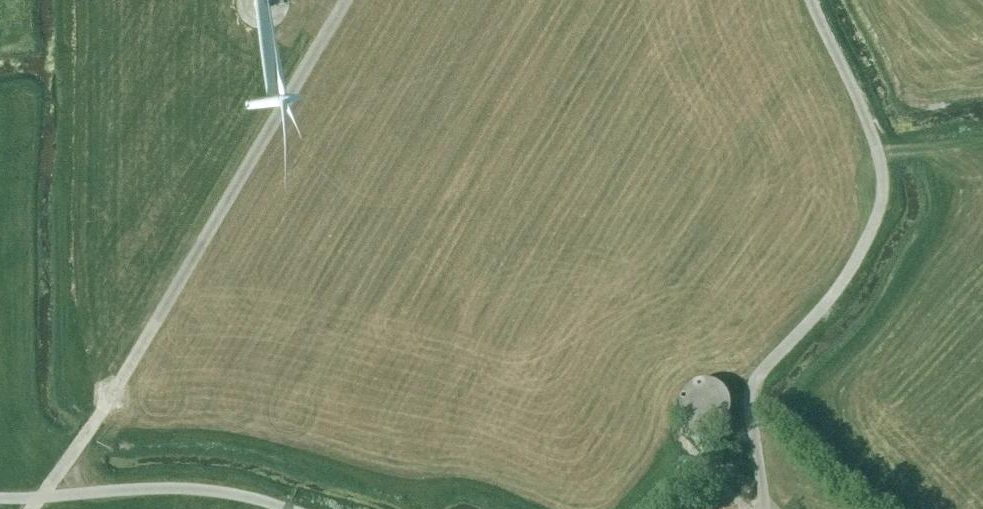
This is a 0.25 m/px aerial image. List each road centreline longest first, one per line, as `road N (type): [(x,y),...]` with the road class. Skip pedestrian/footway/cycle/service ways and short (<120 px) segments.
road 1 (track): [(32,508),(341,0)]
road 2 (track): [(764,508),(750,381),(840,288),(888,168),(815,0)]
road 3 (unclassified): [(290,508),(187,487),(0,503)]

